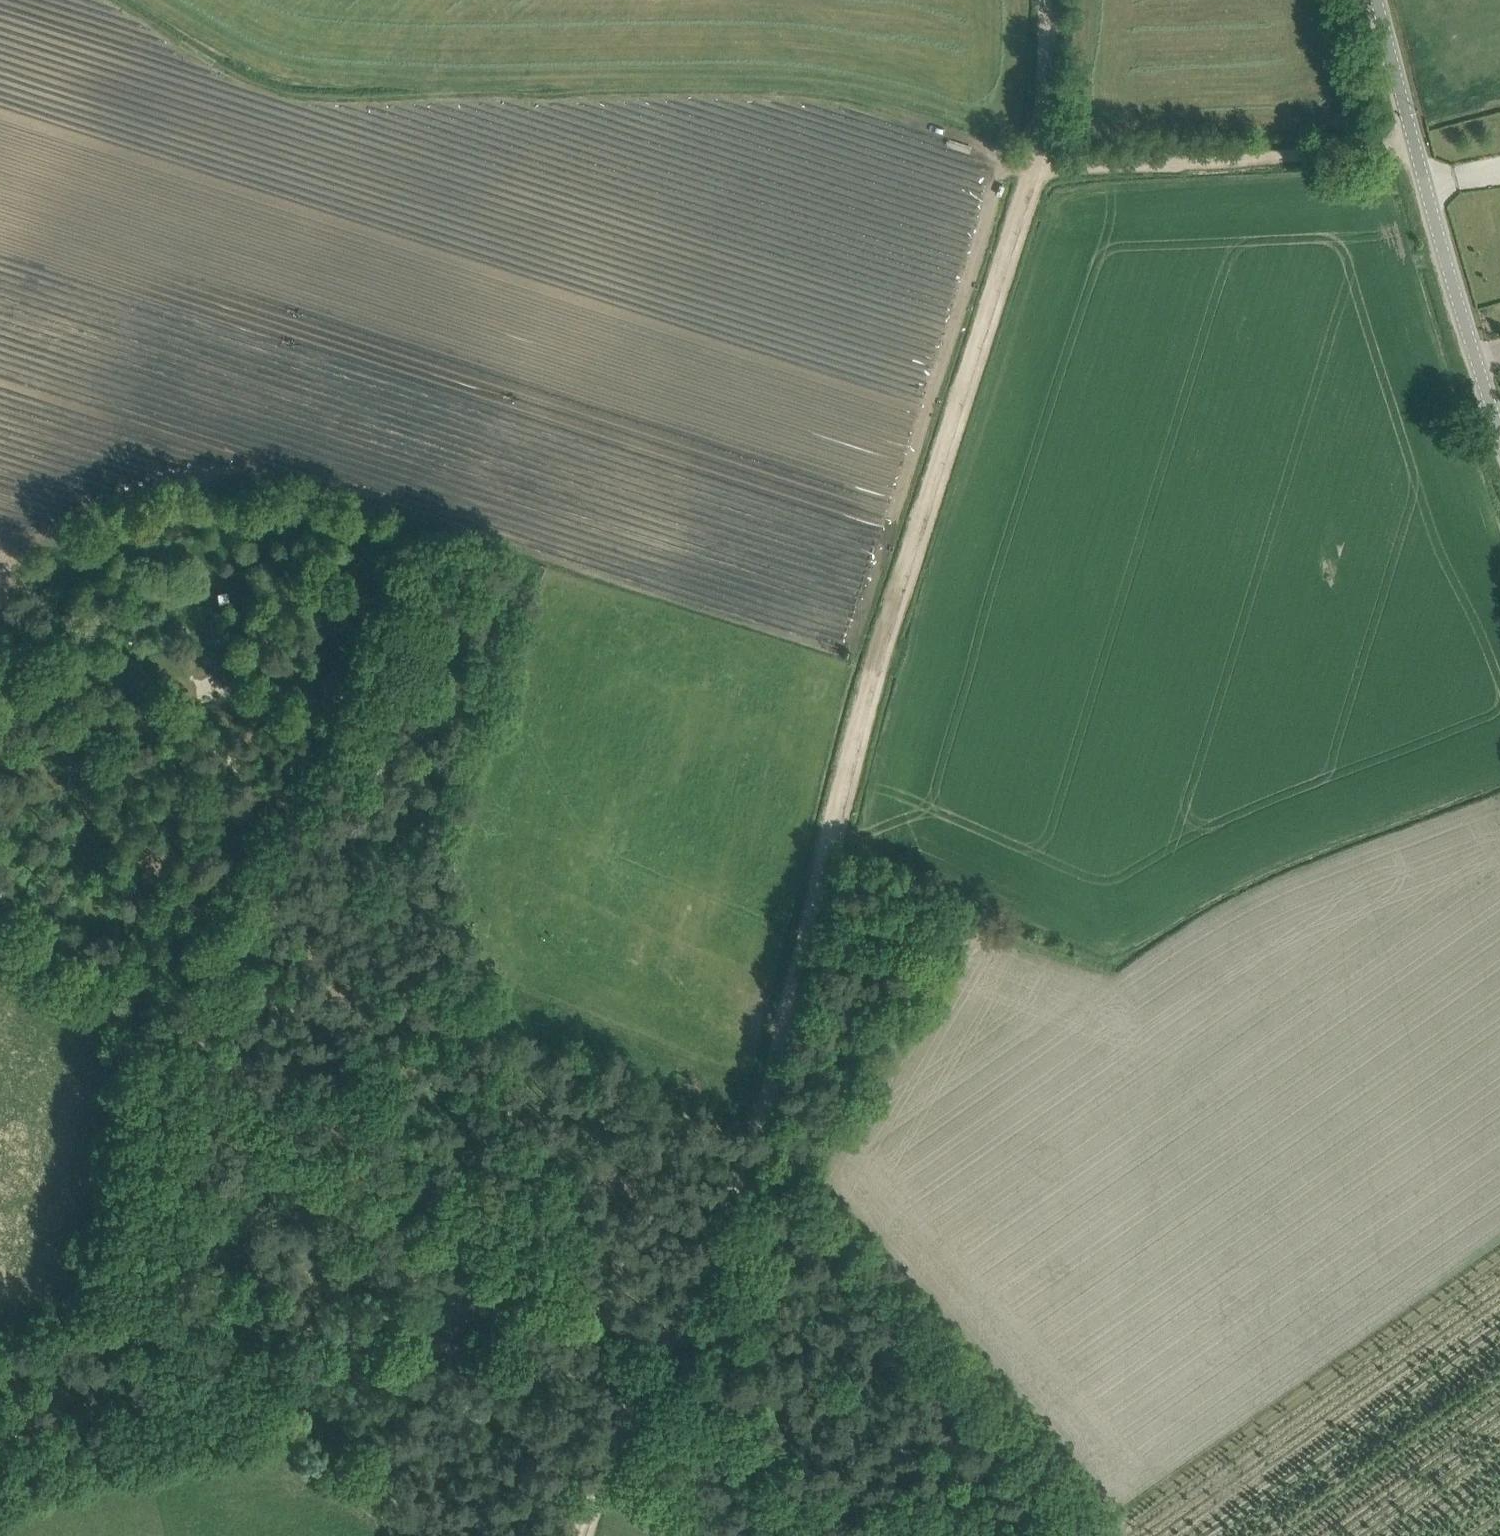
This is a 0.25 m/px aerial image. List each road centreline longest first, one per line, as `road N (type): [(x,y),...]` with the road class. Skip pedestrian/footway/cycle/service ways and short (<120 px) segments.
road 1 (track): [(1042,0),(1030,170),(863,687),(767,1087),(742,1164),(577,1535)]
road 2 (unclassified): [(1499,429),(1377,0)]
road 3 (track): [(1030,170),(1415,145)]

